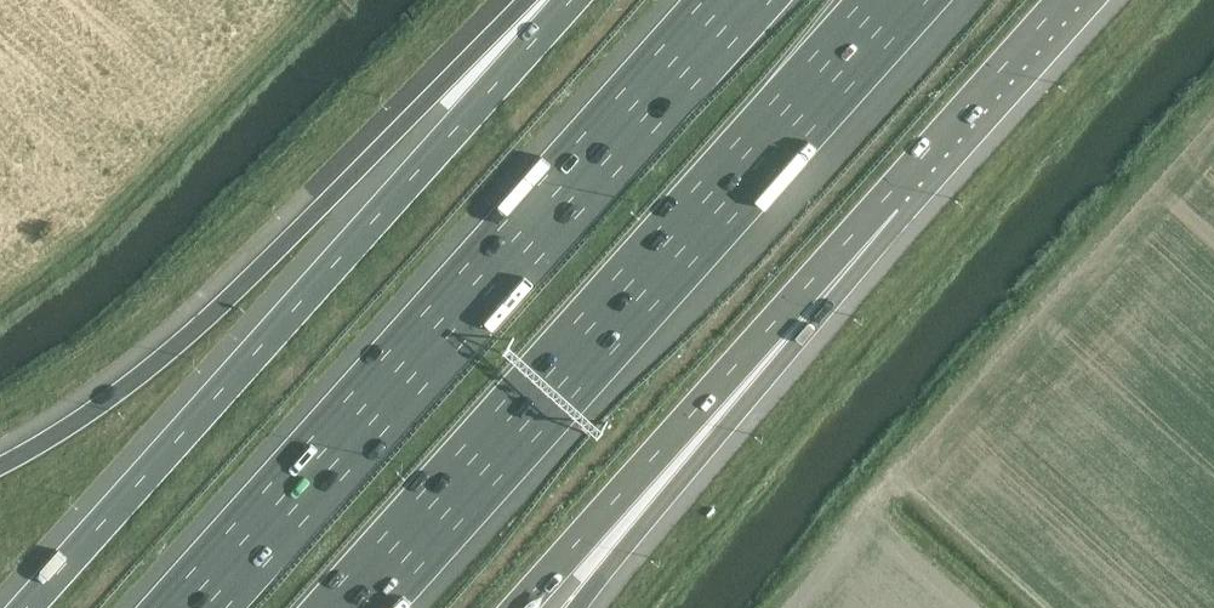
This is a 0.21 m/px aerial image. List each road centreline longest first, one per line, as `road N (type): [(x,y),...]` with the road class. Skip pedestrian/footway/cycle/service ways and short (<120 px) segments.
road 1 (motorway): [(360,607),(904,0)]
road 2 (motorway): [(733,0),(190,607)]
road 3 (motorway): [(567,0),(25,607)]
road 4 (motorway): [(539,0),(206,309),(0,465)]
road 5 (motorway): [(517,607),(889,193)]
road 6 (motorway): [(578,607),(889,193)]
road 7 (motorway): [(889,193),(1063,0)]

